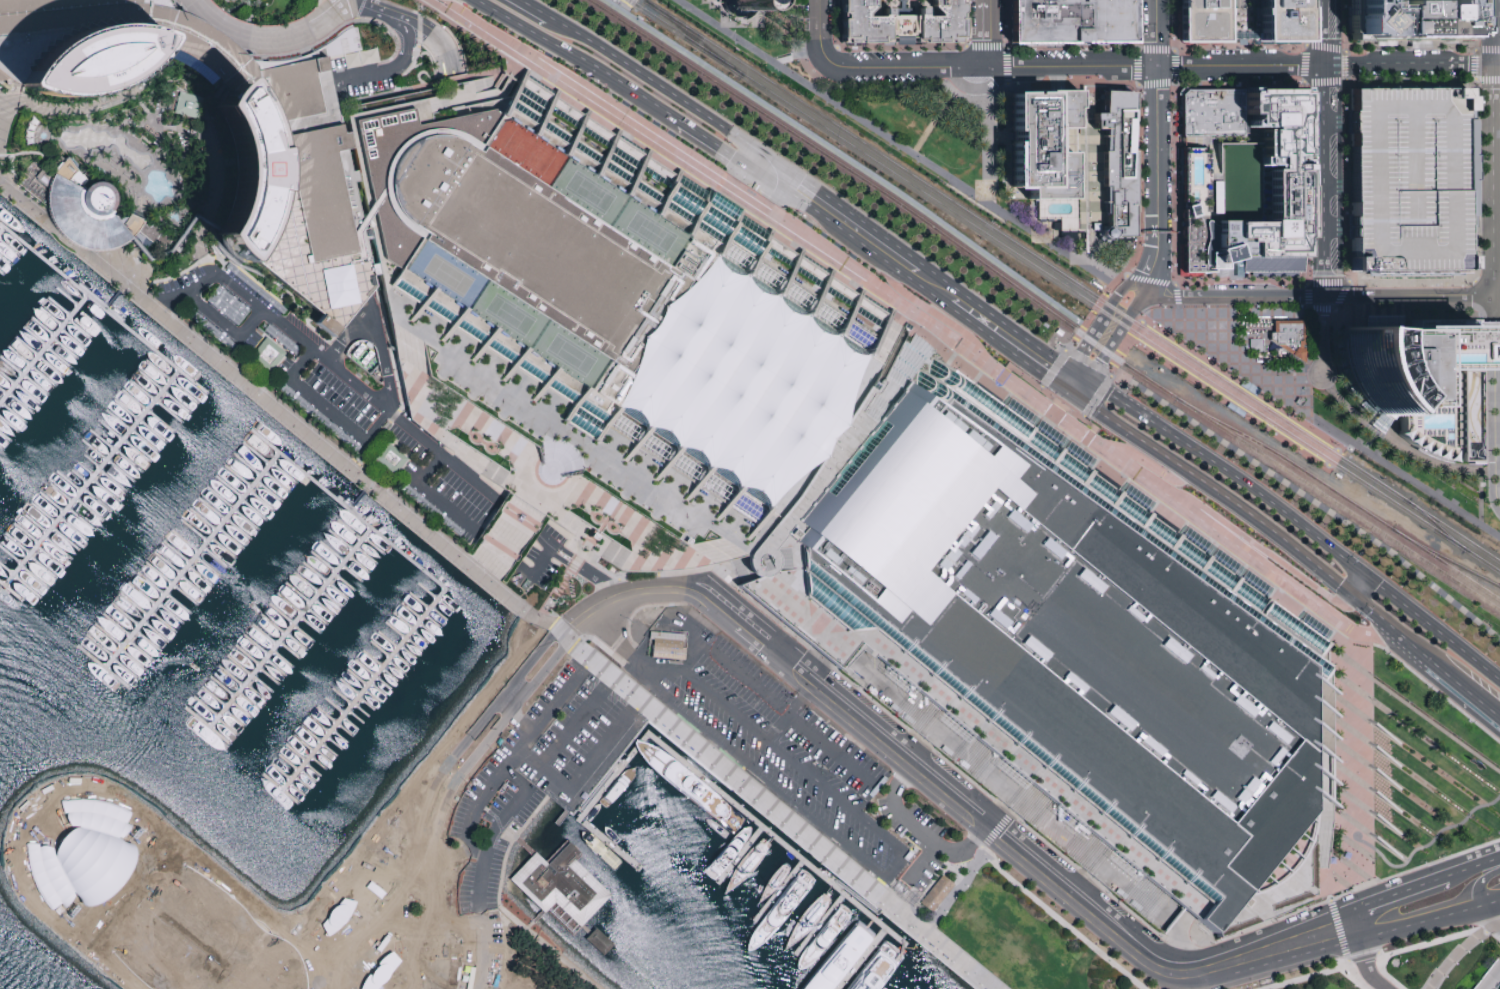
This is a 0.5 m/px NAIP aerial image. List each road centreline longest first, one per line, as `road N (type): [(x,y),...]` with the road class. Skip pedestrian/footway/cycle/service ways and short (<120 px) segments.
road 1 (tertiary): [(688,602),(1166,986)]
road 2 (tertiary): [(1169,968),(697,590)]
road 3 (residential): [(1499,298),(1147,295)]
road 4 (primary): [(1080,402),(1352,596)]
road 5 (primary): [(1365,578),(1268,501),(1101,390)]
road 6 (residential): [(1325,0),(1326,300)]
road 7 (residential): [(567,621),(446,767),(412,859)]
road 8 (residential): [(440,856),(438,824),(460,777),(579,632)]
road 9 (primary): [(758,153),(578,35)]
road 10 (tertiary): [(1166,986),(1208,985),(1359,940)]
road 11 (tertiary): [(1350,911),(1201,966),(1169,968)]
road 12 (primary): [(776,188),(924,291)]
road 13 (secondary): [(982,70),(1158,68)]
road 14 (residential): [(1325,67),(1499,65)]
road 15 (primary): [(1499,684),(1365,578)]
road 16 (residential): [(913,765),(897,785),(897,806),(937,846),(959,855),(987,826)]
road 17 (residential): [(1158,68),(1325,67)]
road 18 (primary): [(921,267),(785,173)]
road 19 (residential): [(825,65),(982,70)]
road 20 (secondary): [(1158,224),(1158,68)]
road 21 (tertiary): [(1359,940),(1499,903)]
road 22 (tertiary): [(697,590),(631,586),(567,621)]
road 23 (primary): [(946,307),(1058,387)]
road 24 (primary): [(1058,363),(950,288)]
road 25 (primary): [(569,55),(680,125)]
road 26 (residential): [(1499,493),(1499,369)]
road 27 (residential): [(407,871),(414,888),(427,893),(448,874),(443,859),(428,852),(407,871)]

